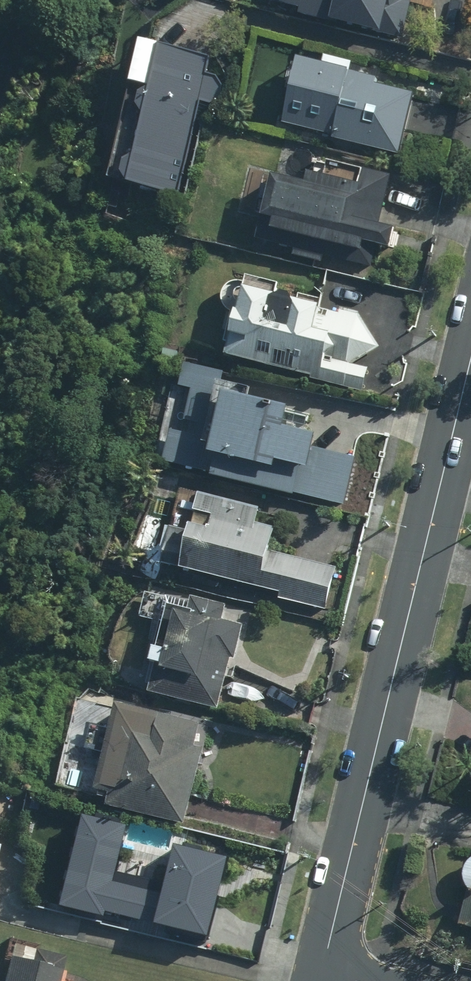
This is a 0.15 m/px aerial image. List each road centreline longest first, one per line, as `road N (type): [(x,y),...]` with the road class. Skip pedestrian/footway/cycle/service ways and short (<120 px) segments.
road 1 (tertiary): [(470,366),(324,975)]

